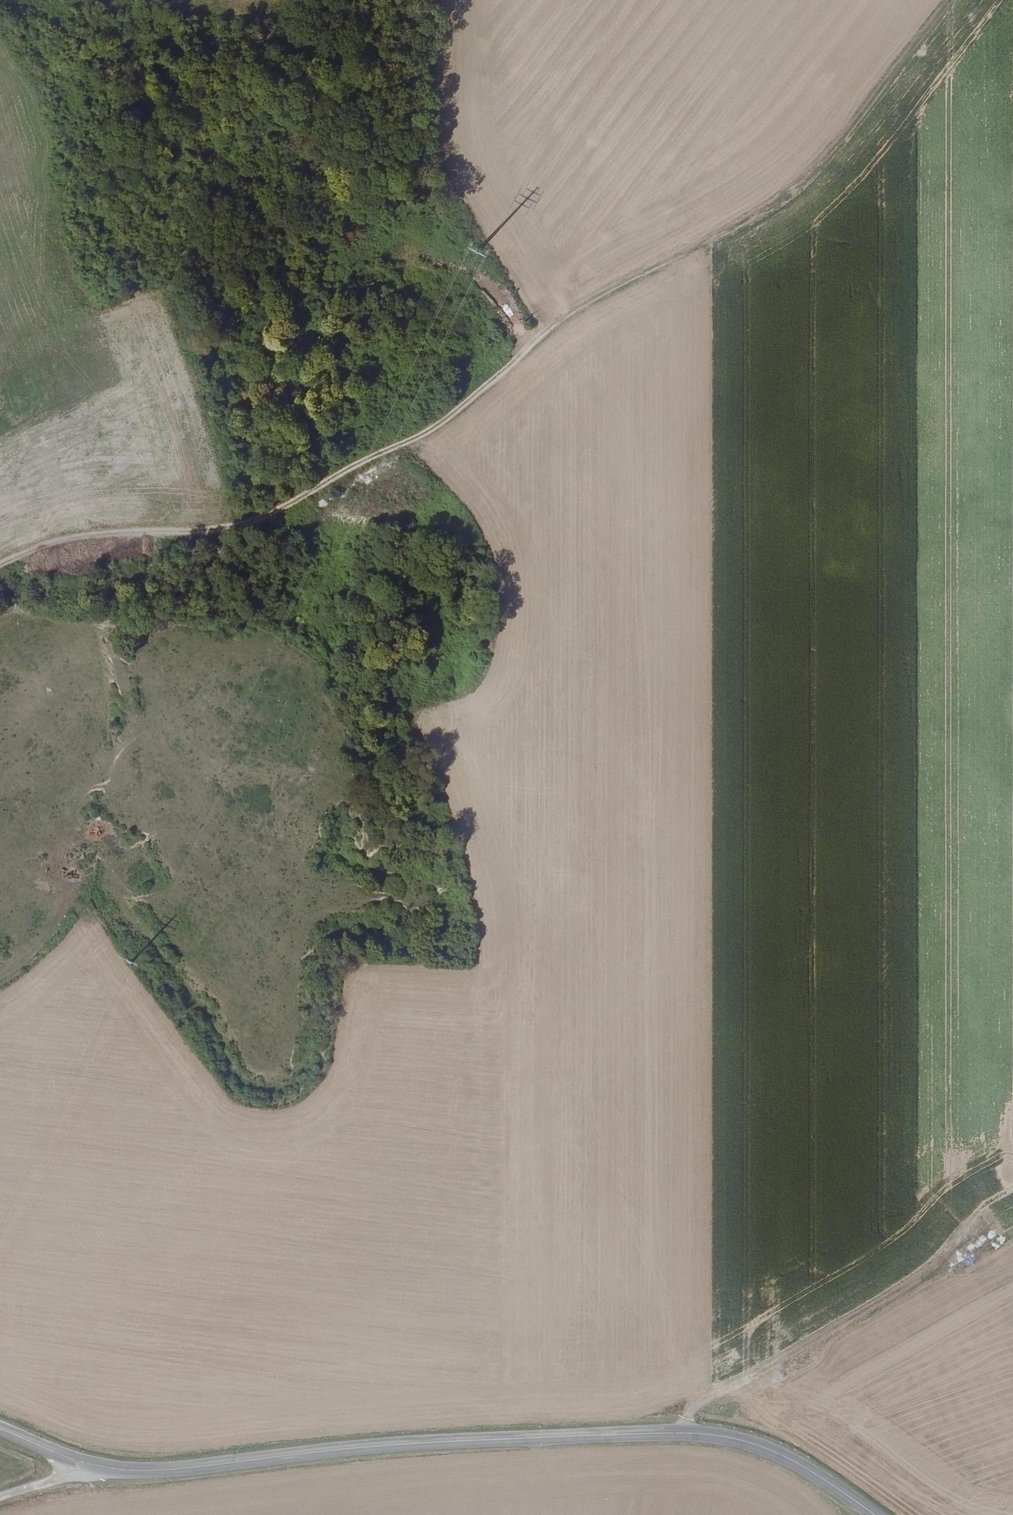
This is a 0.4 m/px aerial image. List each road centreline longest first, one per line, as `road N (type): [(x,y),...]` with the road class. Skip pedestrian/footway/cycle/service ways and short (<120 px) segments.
road 1 (track): [(0,567),(107,533),(208,533),(264,521),(412,442),(459,412),(570,313),(780,204),(948,0)]
road 2 (tertiary): [(873,1514),(766,1448),(698,1433),(387,1445),(142,1471),(79,1461),(0,1428)]
road 3 (track): [(673,1433),(708,1400),(1012,1228)]

